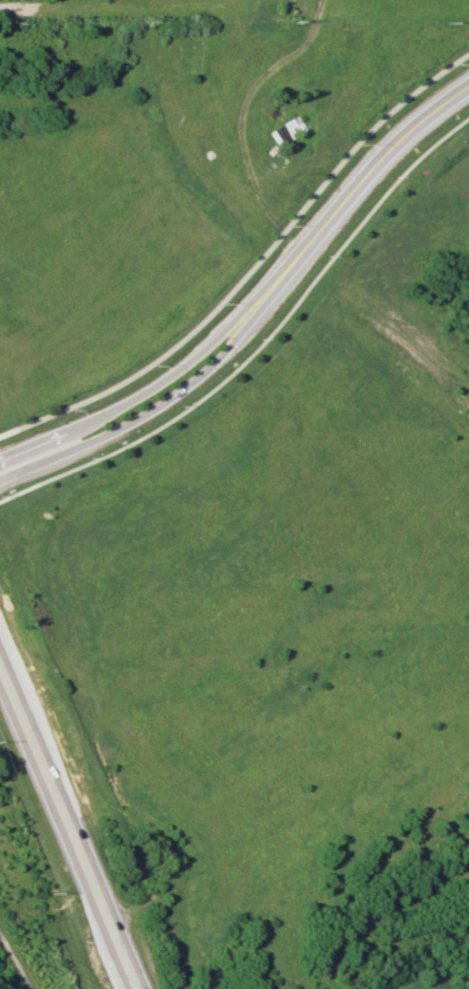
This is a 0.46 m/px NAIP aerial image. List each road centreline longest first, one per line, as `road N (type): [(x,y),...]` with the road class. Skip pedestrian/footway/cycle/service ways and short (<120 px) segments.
road 1 (primary): [(143,988),(0,657)]
road 2 (tertiary): [(249,317),(399,140),(468,84)]
road 3 (tertiary): [(0,480),(165,403),(228,350),(249,317)]
road 4 (tertiary): [(249,317),(137,395),(0,458)]

